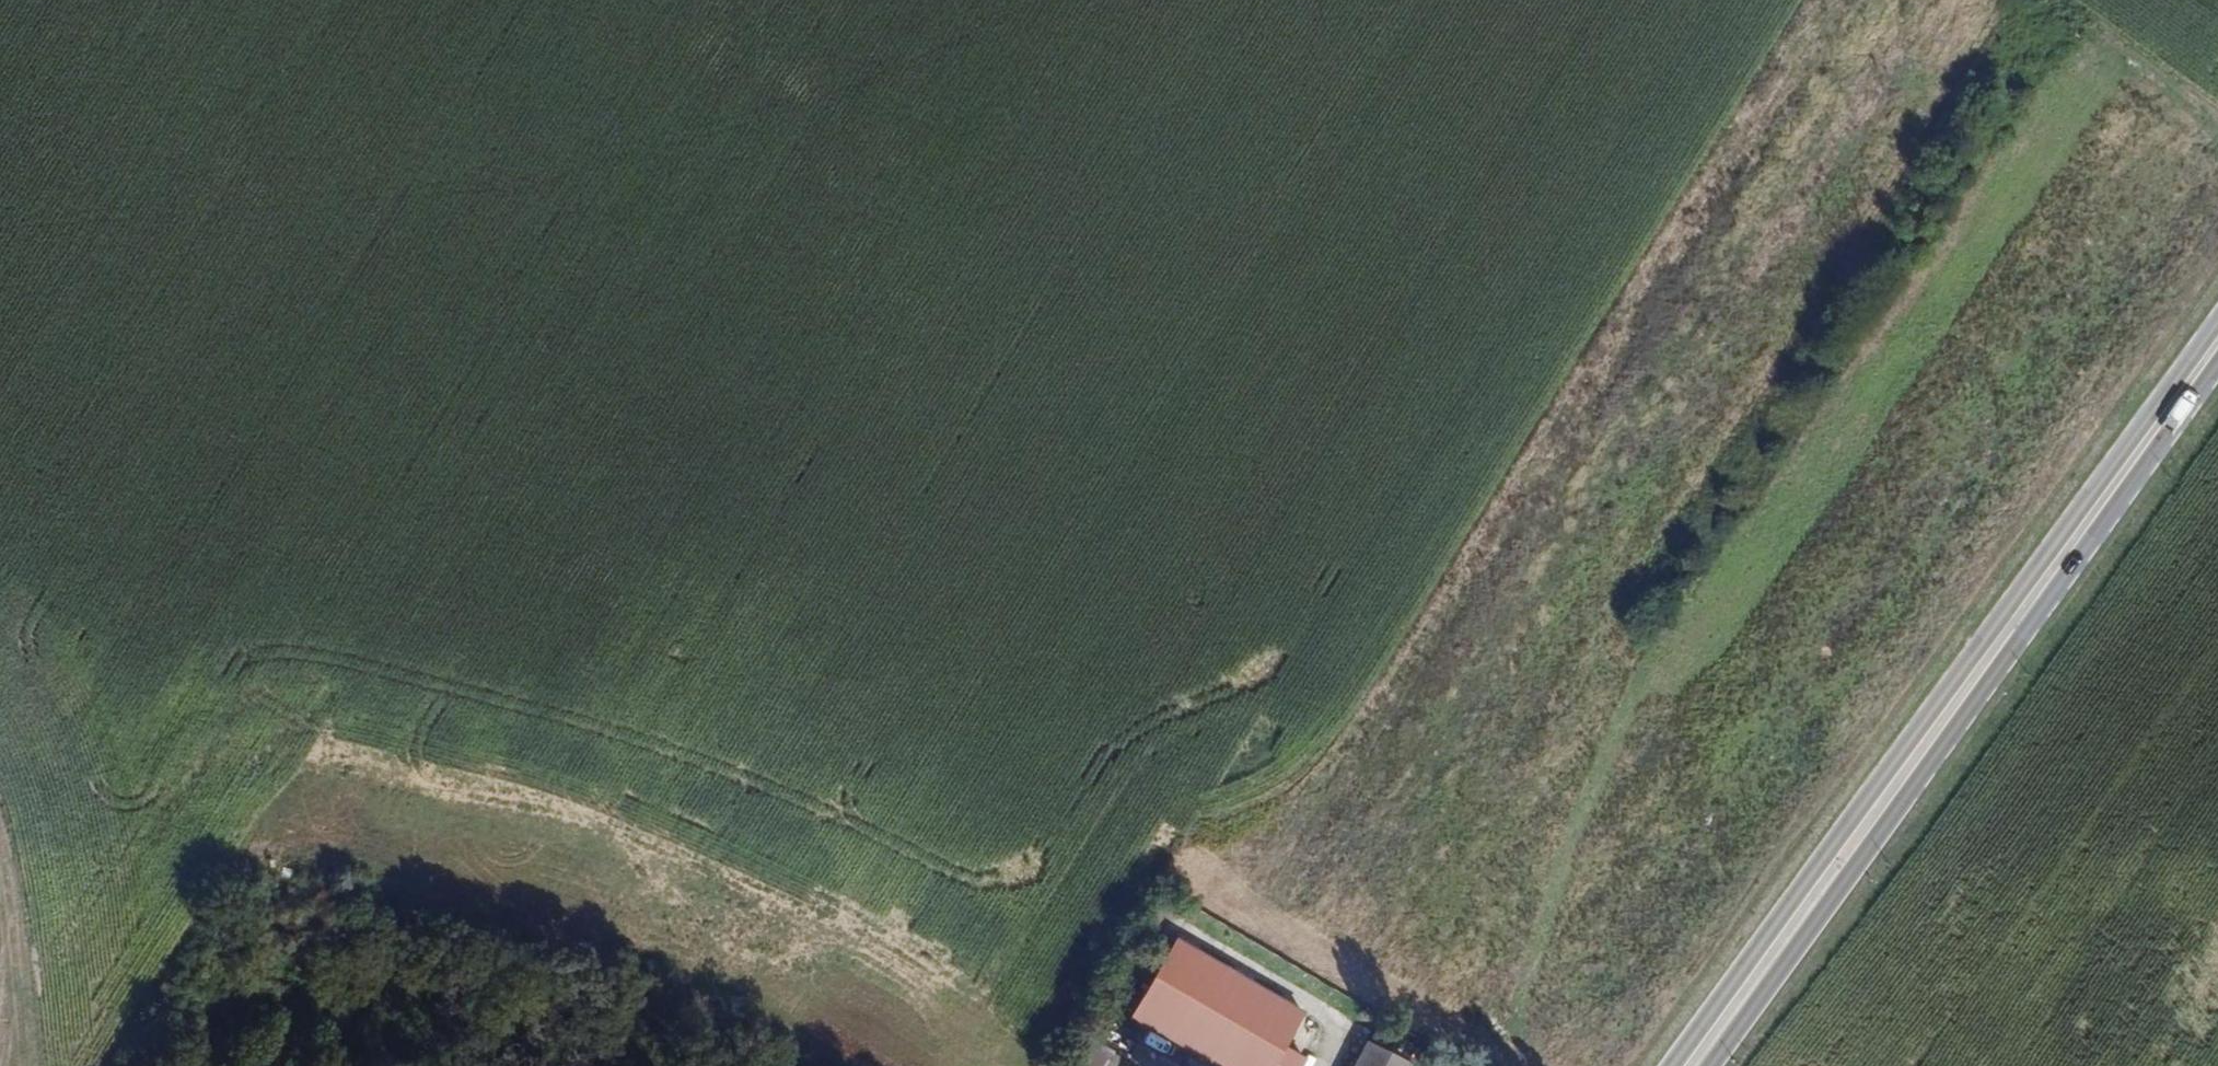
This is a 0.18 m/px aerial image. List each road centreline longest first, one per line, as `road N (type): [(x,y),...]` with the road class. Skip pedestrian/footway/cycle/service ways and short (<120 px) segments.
road 1 (primary): [(1698,1065),(1847,874),(2217,361)]
road 2 (track): [(21,1065),(0,891)]

